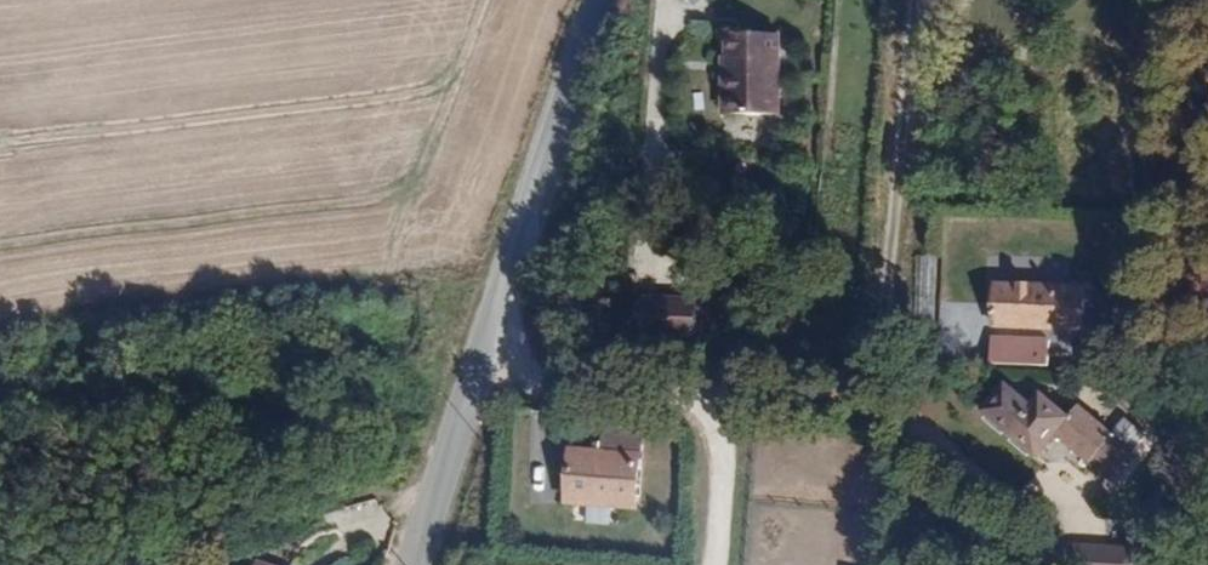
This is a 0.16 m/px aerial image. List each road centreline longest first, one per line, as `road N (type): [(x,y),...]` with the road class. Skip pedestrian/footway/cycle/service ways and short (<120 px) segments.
road 1 (tertiary): [(415,564),(489,324),(604,0)]
road 2 (track): [(446,460),(81,564)]

